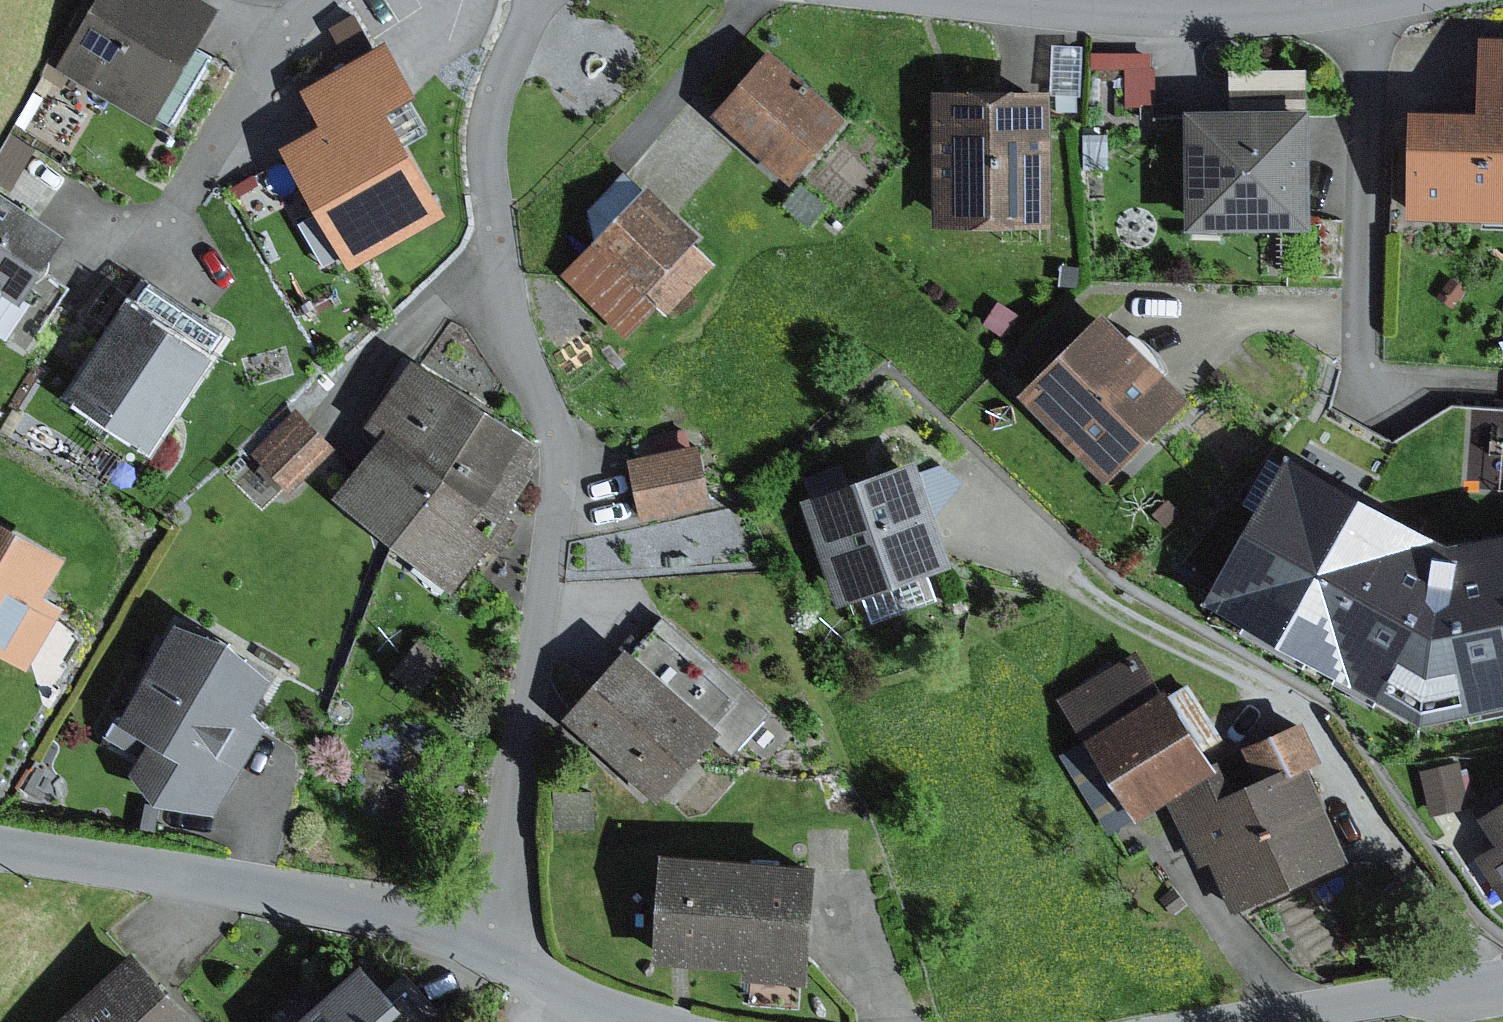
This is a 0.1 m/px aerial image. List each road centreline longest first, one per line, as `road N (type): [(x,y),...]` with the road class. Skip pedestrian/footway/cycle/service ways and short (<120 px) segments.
road 1 (residential): [(504,957),(516,762),(559,538),(559,448),(510,327),(489,179),(490,123),(537,0)]
road 2 (residential): [(504,957),(380,910),(230,878),(0,847)]
road 3 (residential): [(1342,0),(1147,17),(995,0)]
road 4 (residential): [(1502,981),(1262,1021)]
road 5 (residential): [(639,1021),(606,1013),(504,957)]

